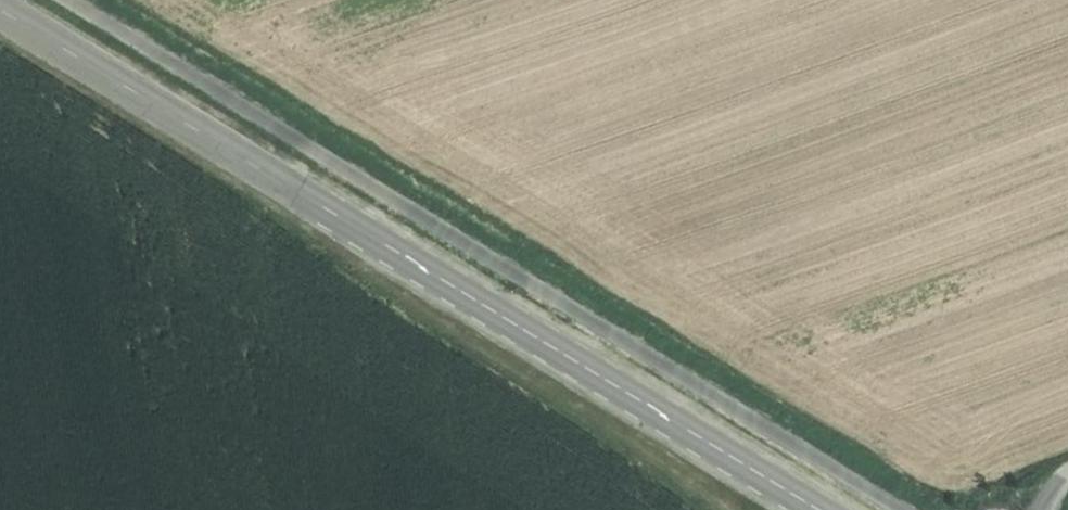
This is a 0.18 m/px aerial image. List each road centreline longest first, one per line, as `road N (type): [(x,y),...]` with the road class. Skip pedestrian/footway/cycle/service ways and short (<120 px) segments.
road 1 (secondary): [(824,509),(552,335),(0,13)]

